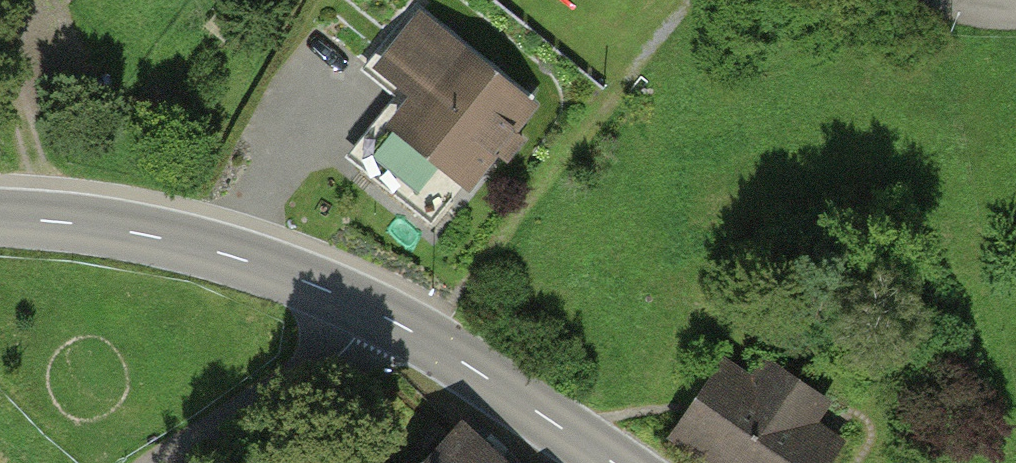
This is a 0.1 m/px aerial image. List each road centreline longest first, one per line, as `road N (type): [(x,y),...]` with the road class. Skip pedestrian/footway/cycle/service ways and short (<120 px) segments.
road 1 (tertiary): [(0,219),(115,229),(234,256),(371,310)]
road 2 (tertiary): [(371,310),(614,462)]
road 3 (residential): [(166,462),(330,363),(371,310)]

